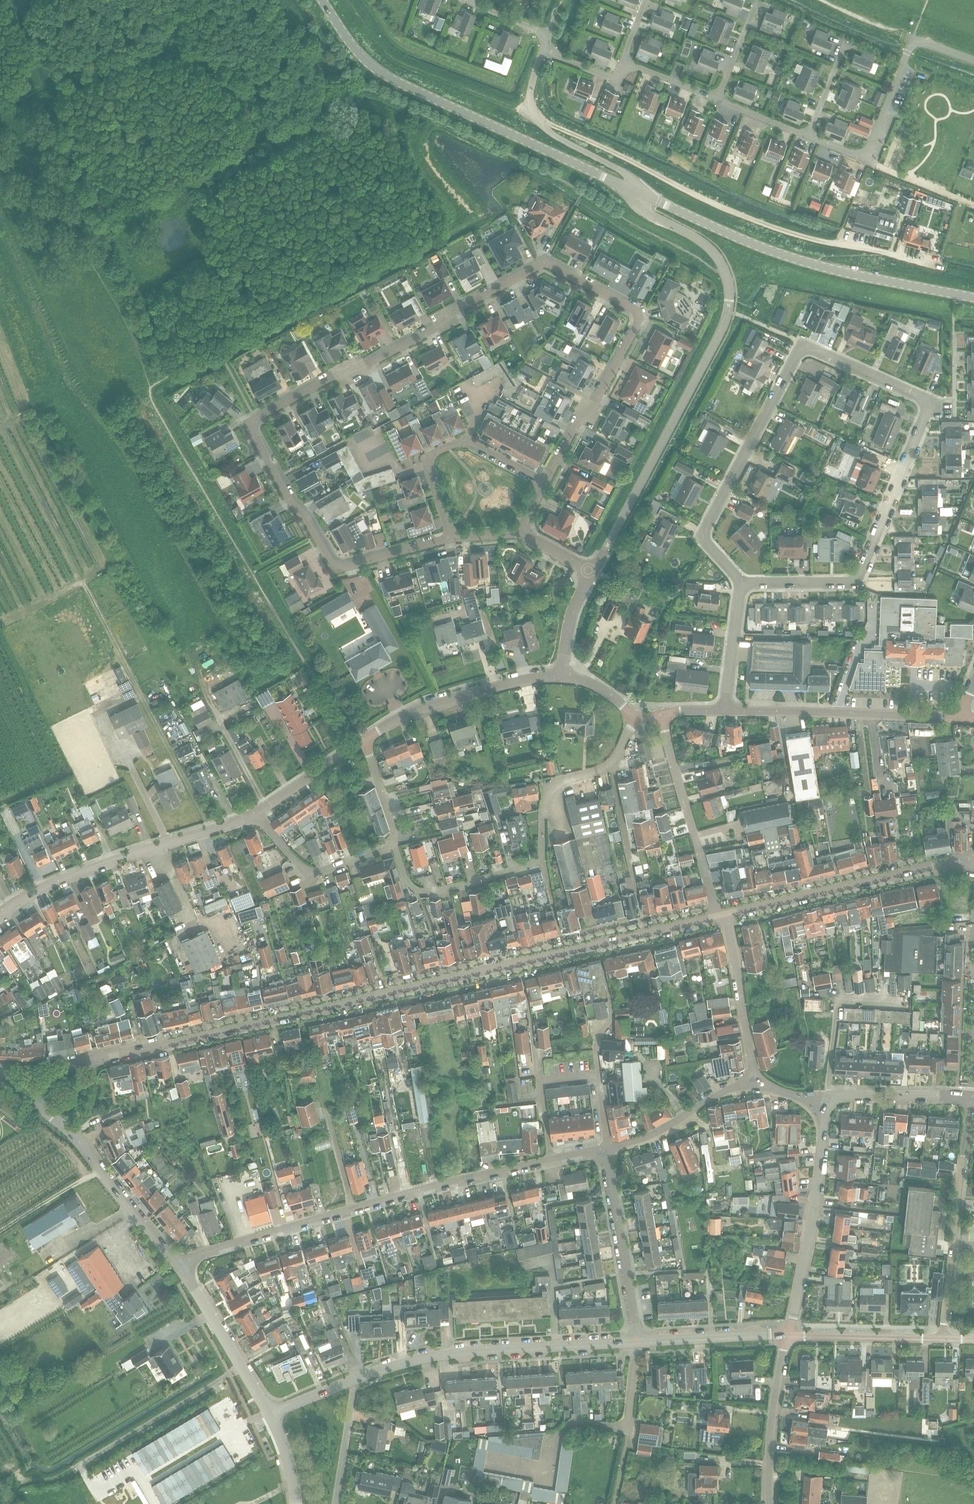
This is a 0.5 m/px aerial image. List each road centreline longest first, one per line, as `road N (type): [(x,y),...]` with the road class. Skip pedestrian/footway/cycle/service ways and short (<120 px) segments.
road 1 (residential): [(451,540),(338,567),(253,428),(255,419),(545,263),(637,309),(640,322),(544,486)]
road 2 (residential): [(724,916),(92,1059),(45,1104)]
road 3 (residential): [(741,583),(855,581),(924,419),(924,398),(802,346),(705,542)]
road 4 (unclassified): [(591,571),(730,301),(713,250),(646,212),(634,190)]
road 5 (residential): [(180,1267),(198,1254),(415,1190),(552,1159)]
road 6 (residential): [(269,1414),(428,1357),(639,1341)]
road 7 (secondary): [(634,190),(388,76),(356,47),(325,0)]
road 8 (secondary): [(973,297),(775,253),(634,190)]
road 9 (residential): [(0,911),(80,872),(260,813)]
road 10 (residential): [(973,860),(724,916)]
road 11 (residential): [(809,135),(852,153),(869,147),(912,39),(973,60)]
road 12 (residential): [(943,1337),(970,1095)]
road 13 (residential): [(789,1335),(821,1152),(821,1102)]
road 14 (residential): [(957,718),(725,710)]
road 15 (secondary): [(180,1267),(87,1144),(45,1104)]
road 16 (residential): [(724,916),(659,716)]
road 17 (residential): [(544,486),(466,443),(432,459),(451,540)]
road 18 (residential): [(366,739),(429,706),(562,675)]
road 19 (residential): [(609,1146),(598,1075),(542,1082),(552,1159)]
road 20 (residential): [(639,1341),(605,1147)]
road 21 (unclassified): [(634,190),(632,177),(539,121),(531,99),(542,51)]
road 22 (residential): [(632,716),(610,763),(548,785),(543,860)]
road 23 (residential): [(396,844),(413,890),(438,892),(543,860)]
road 24 (secondary): [(269,1414),(180,1267)]
road 25 (residential): [(772,1503),(789,1335)]
road 26 (residential): [(260,813),(313,873),(396,844)]
road 27 (residential): [(755,1075),(644,1138),(609,1146)]
road 28 (residential): [(755,1075),(724,916)]
road 29 (residential): [(789,1335),(943,1337)]
road 30 (residential): [(639,1341),(789,1335)]
road 31 (residential): [(821,1102),(970,1095)]
road 32 (residential): [(260,813),(366,739)]
road 33 (residential): [(725,710),(741,583)]

